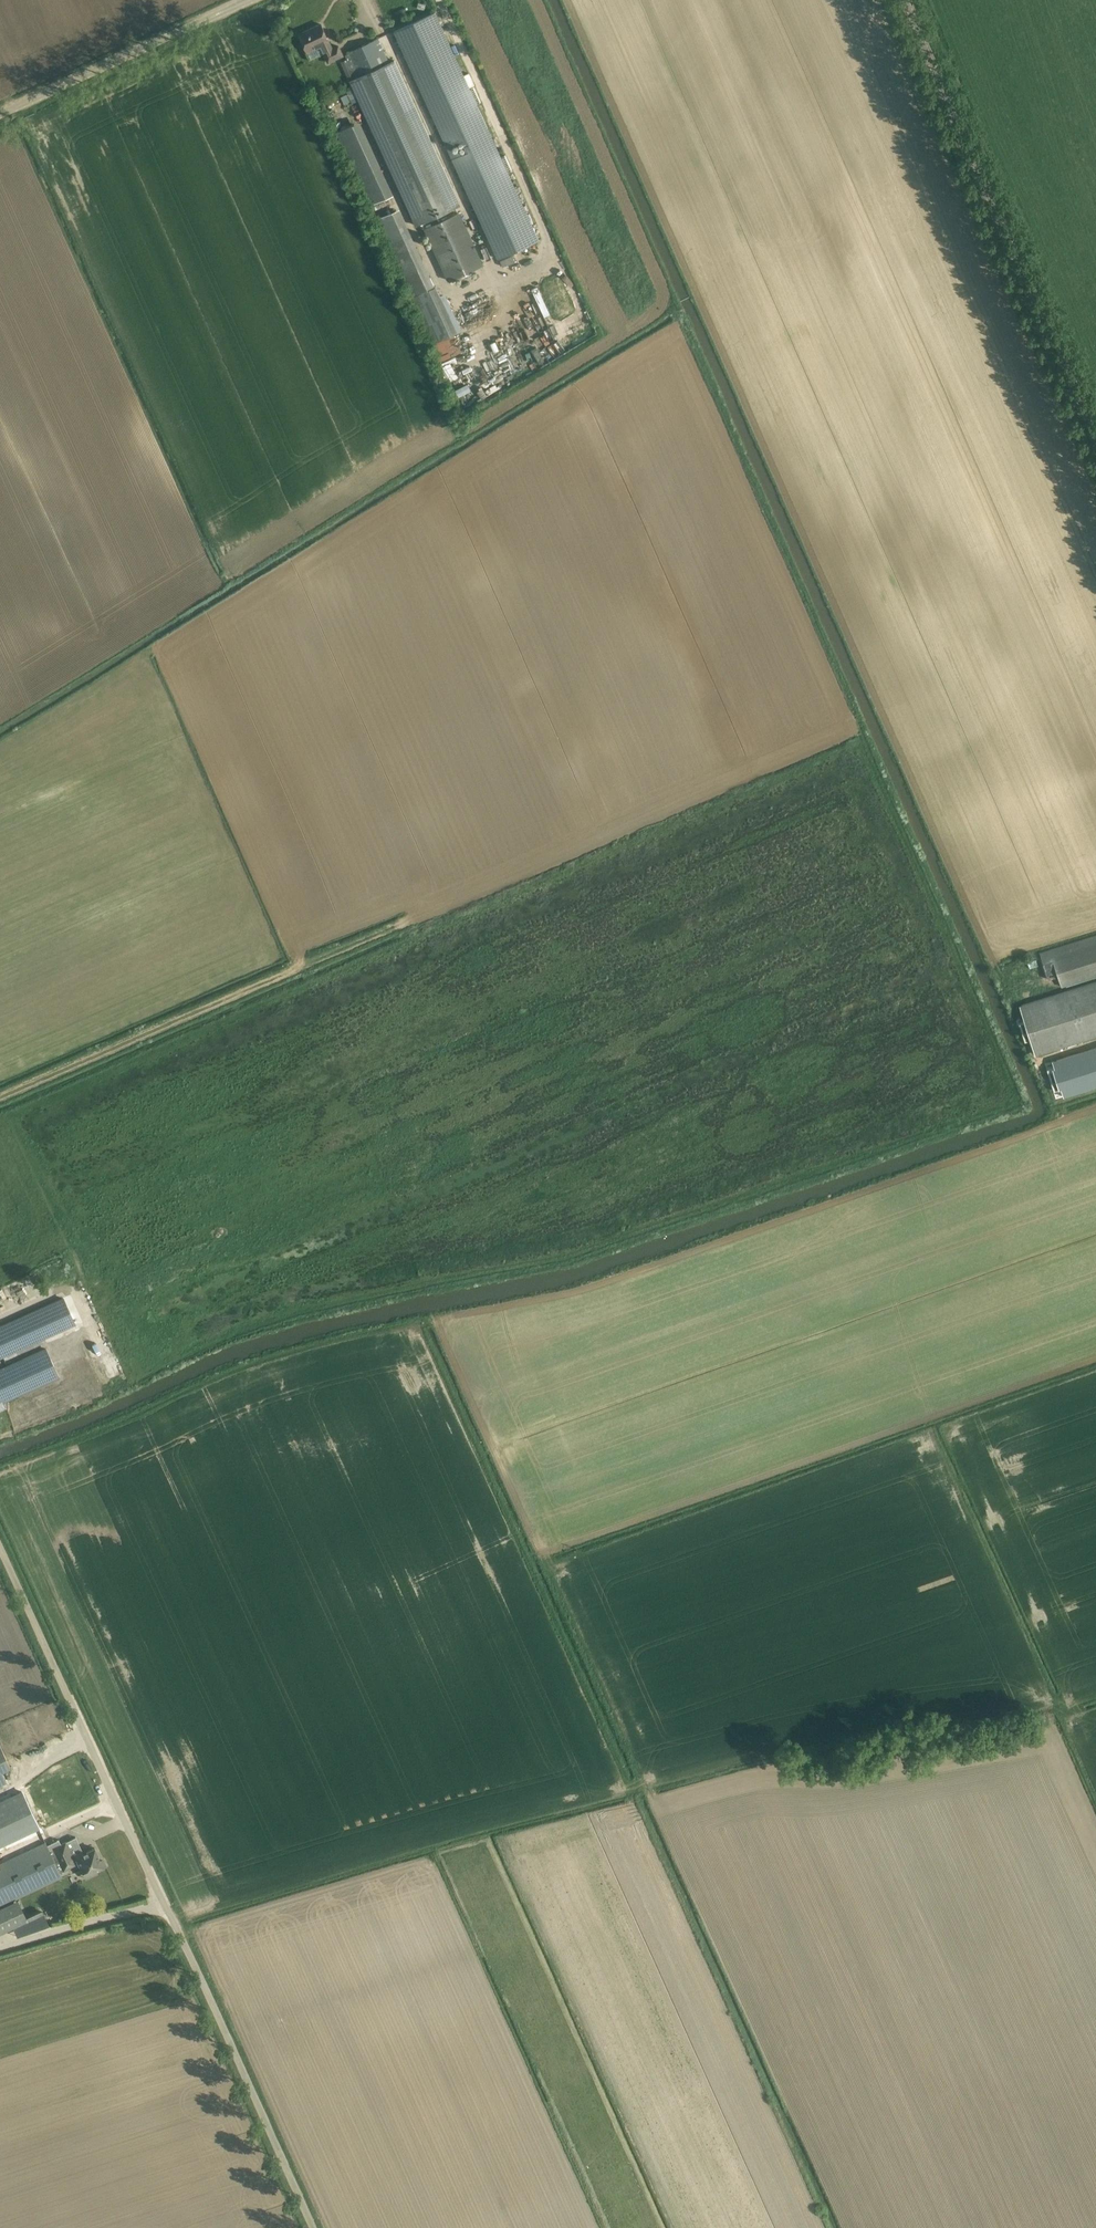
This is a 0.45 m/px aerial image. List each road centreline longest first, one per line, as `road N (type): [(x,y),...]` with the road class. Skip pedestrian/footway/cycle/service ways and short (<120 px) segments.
road 1 (unclassified): [(307,2227),(0,1553)]
road 2 (tertiary): [(1095,440),(906,0)]
road 3 (unclassified): [(0,113),(250,0)]

